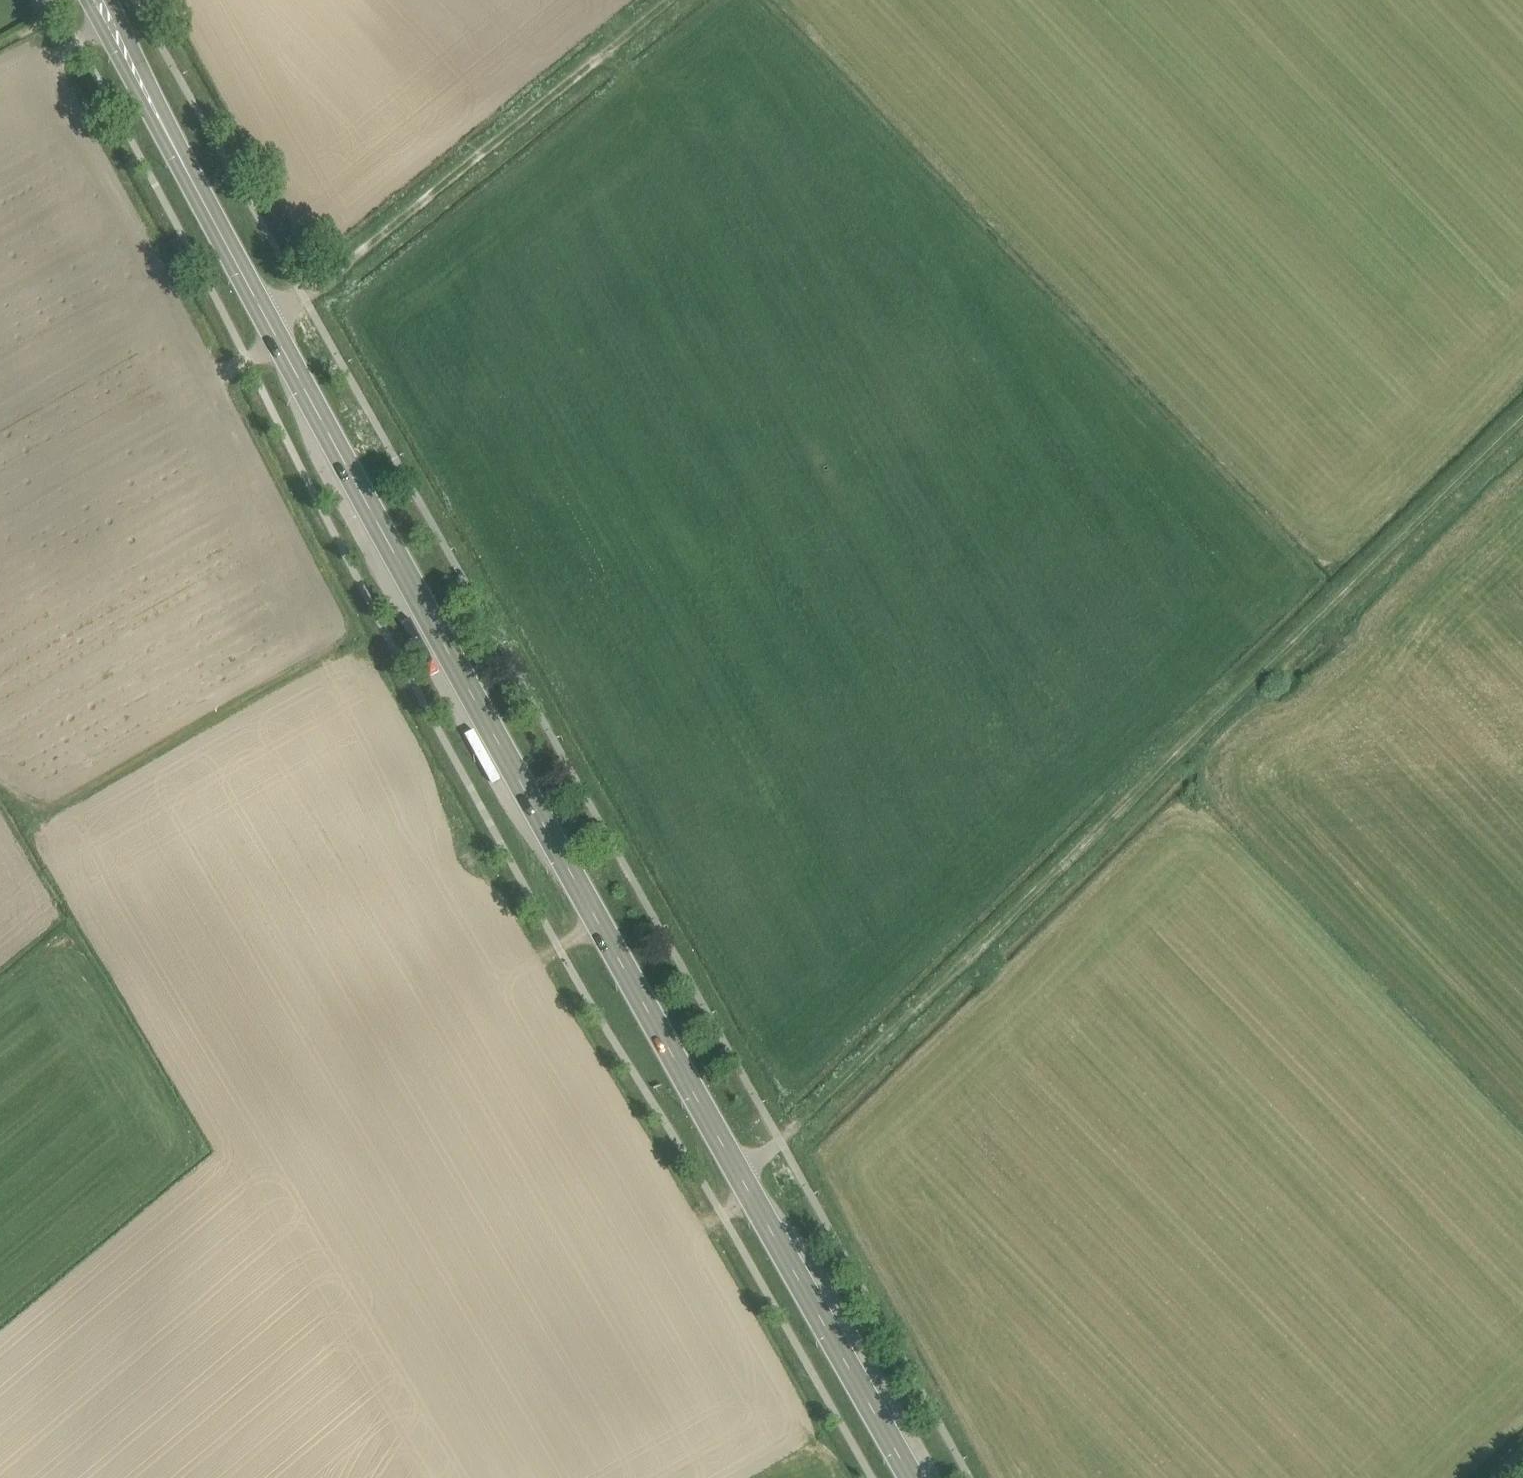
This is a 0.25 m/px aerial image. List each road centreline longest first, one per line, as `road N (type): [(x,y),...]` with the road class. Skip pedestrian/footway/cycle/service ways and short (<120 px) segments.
road 1 (tertiary): [(912,1477),(274,332)]
road 2 (track): [(306,297),(678,0)]
road 3 (tertiary): [(274,332),(99,0)]

